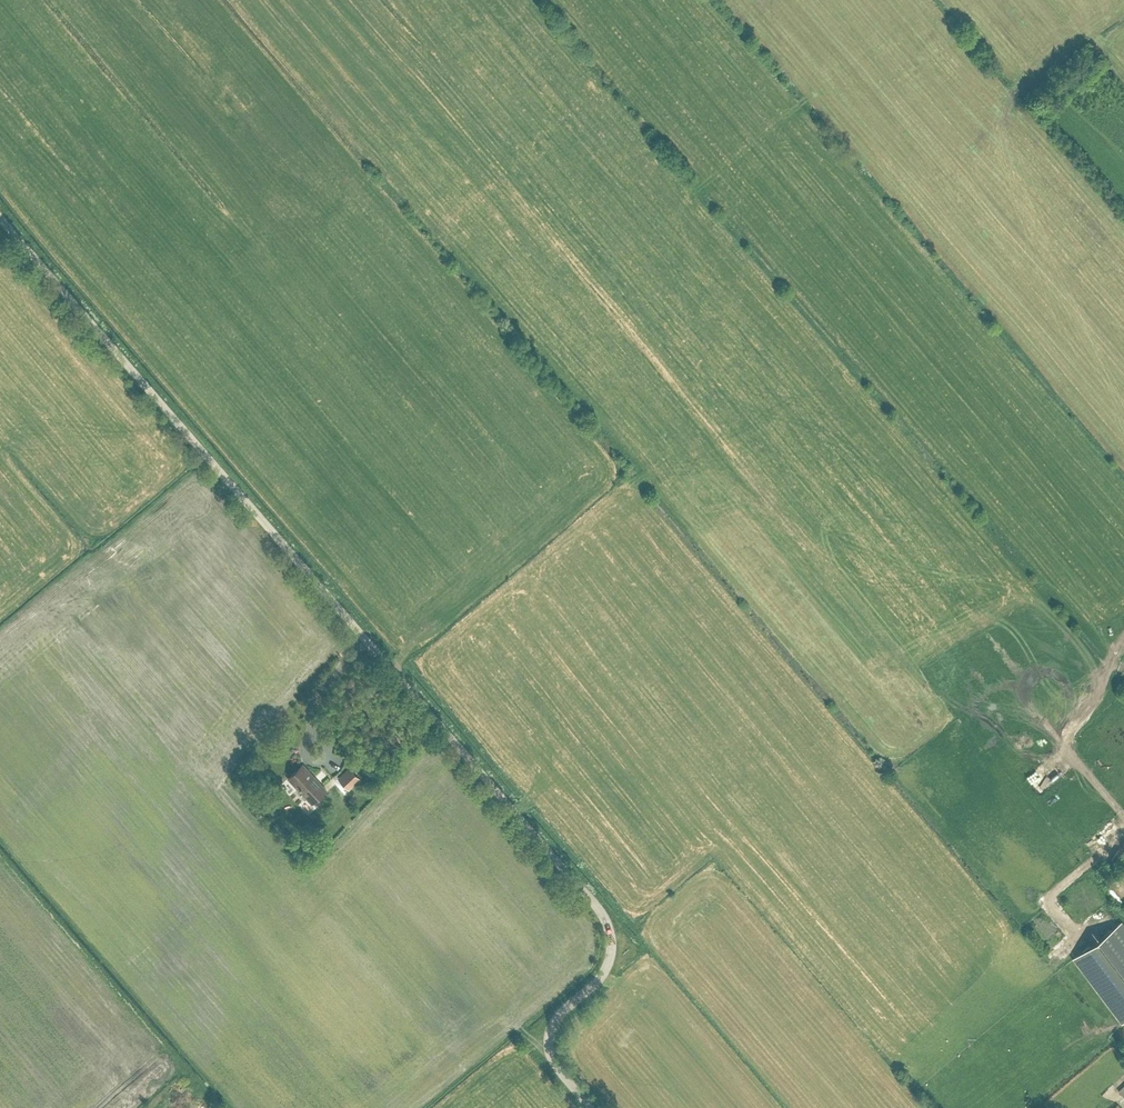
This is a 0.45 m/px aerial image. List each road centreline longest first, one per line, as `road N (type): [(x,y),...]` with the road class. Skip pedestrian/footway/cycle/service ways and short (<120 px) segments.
road 1 (unclassified): [(591,1107),(552,1060),(548,1037),(609,961),(601,912),(0,214)]

